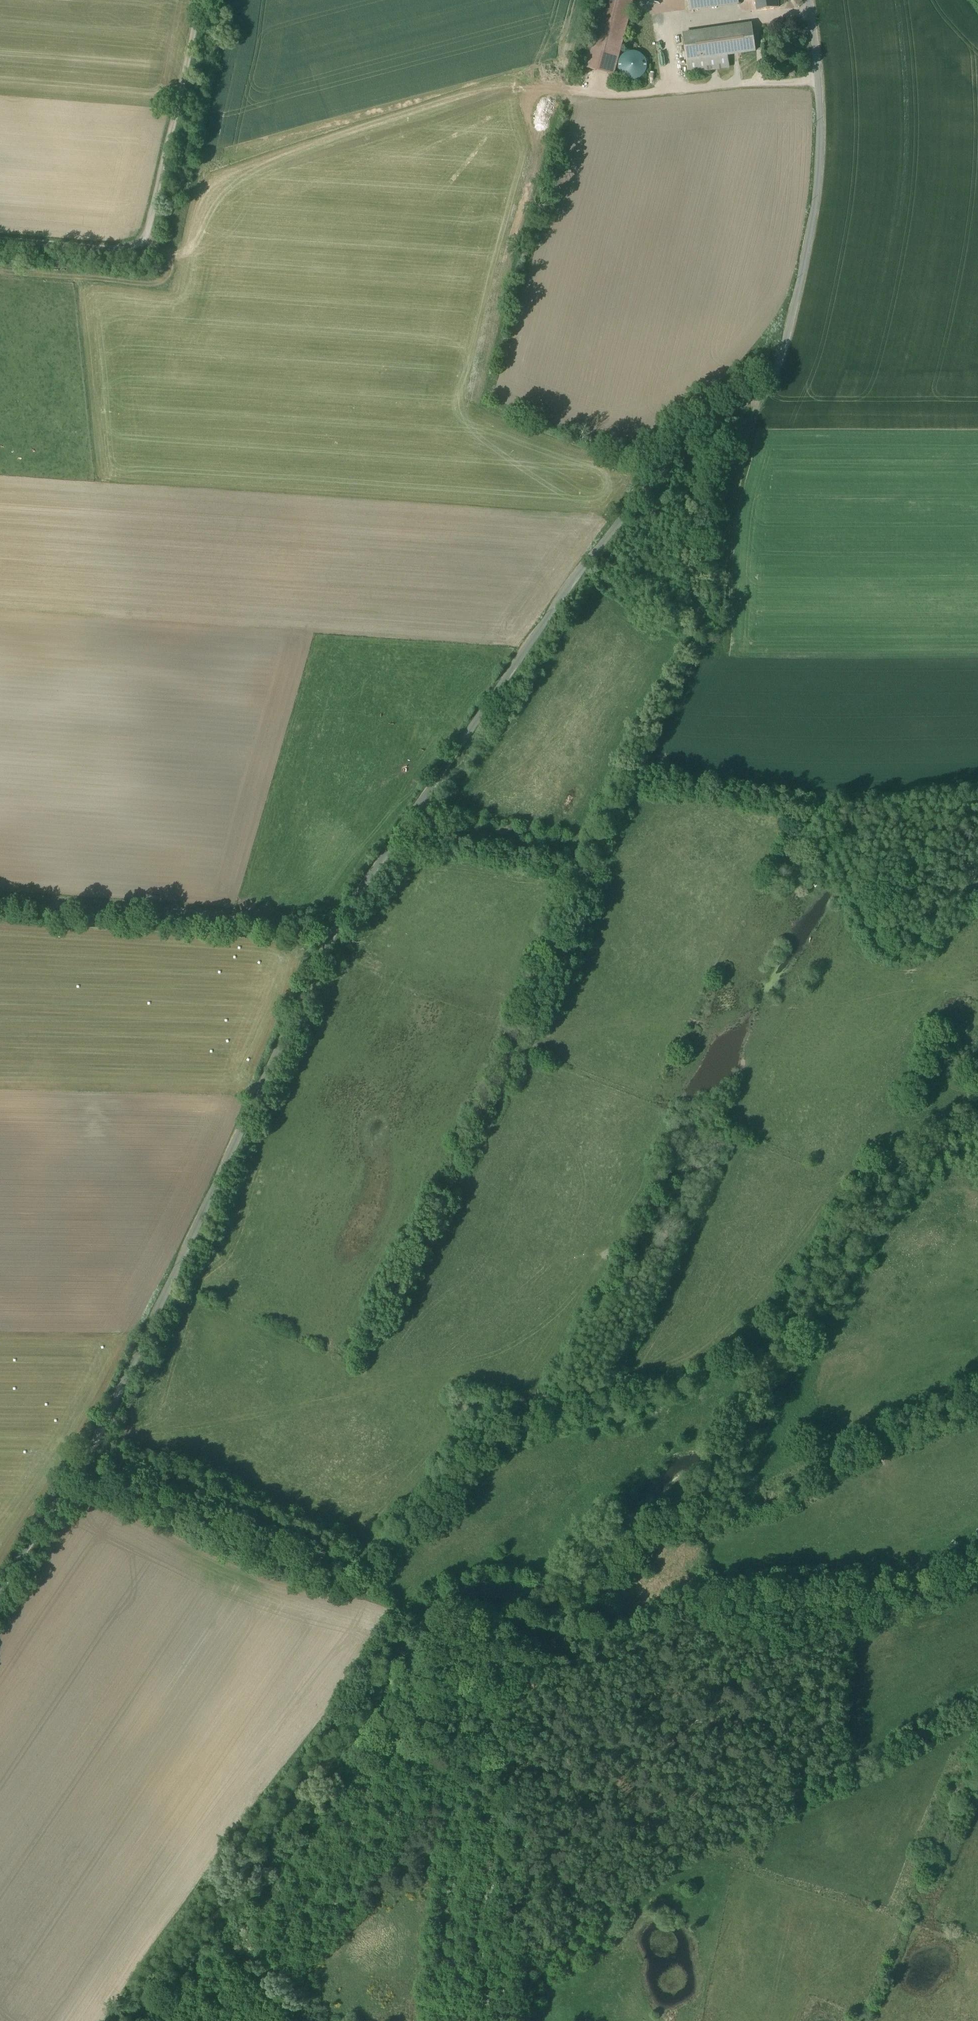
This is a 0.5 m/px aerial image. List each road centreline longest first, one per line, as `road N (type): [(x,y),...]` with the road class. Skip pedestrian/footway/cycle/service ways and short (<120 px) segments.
road 1 (residential): [(811,0),(821,139),(801,267),(773,372),(759,390),(696,419),(575,570),(338,918),(115,1399),(0,1594)]

